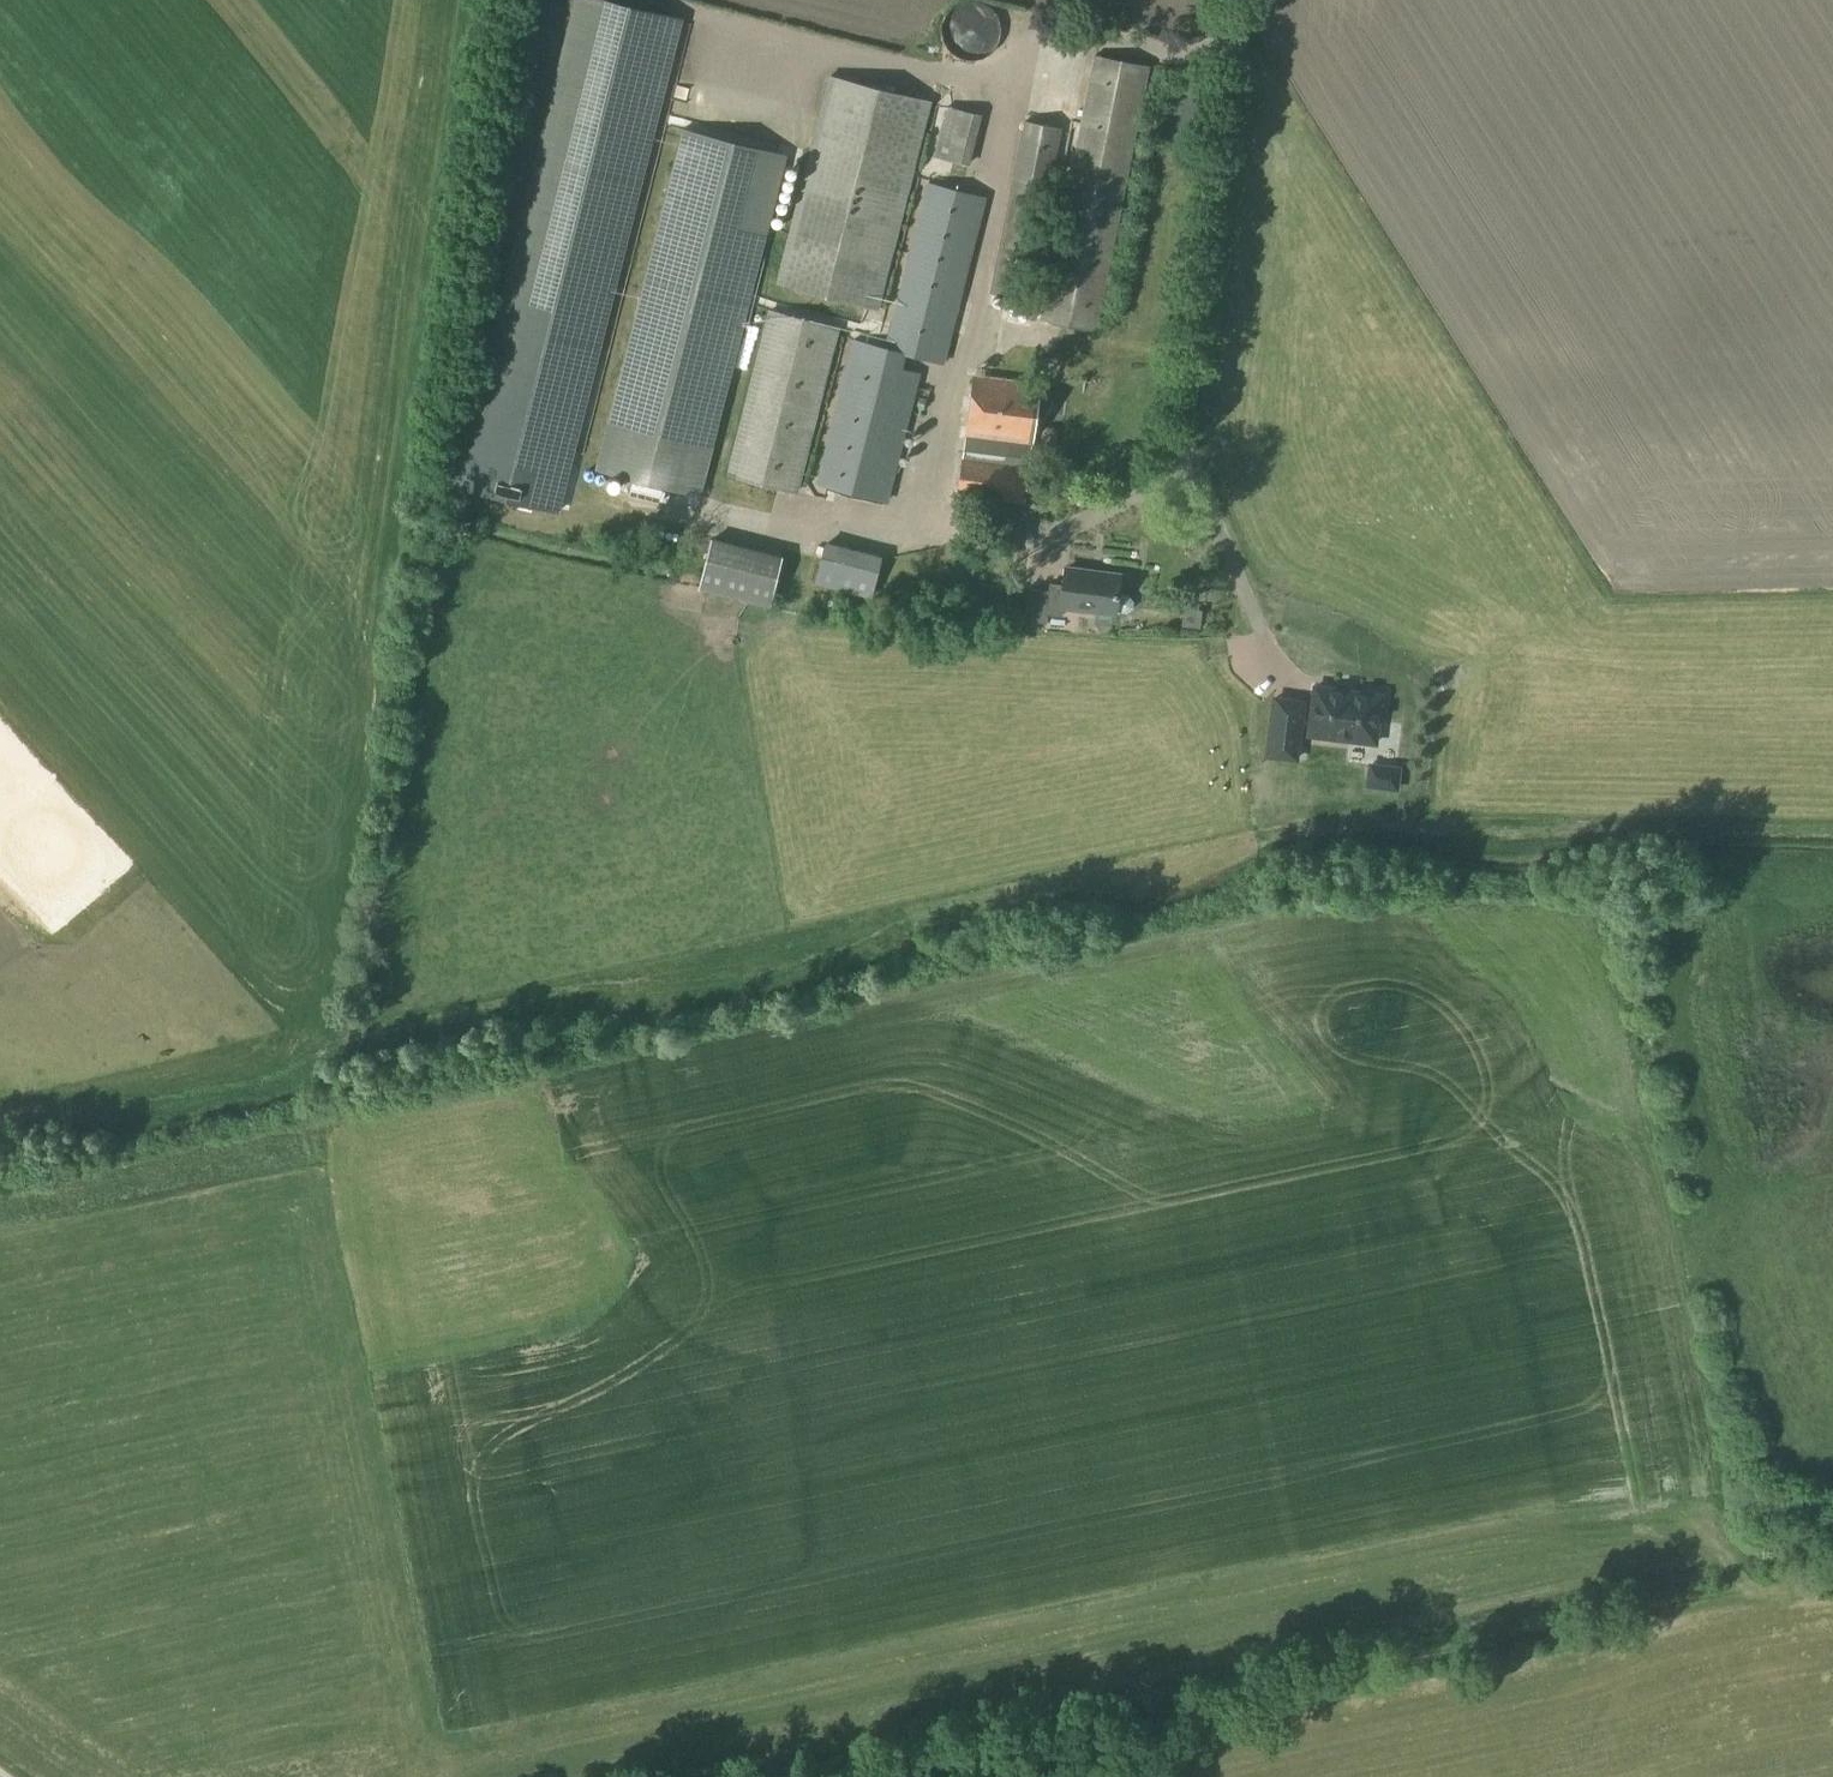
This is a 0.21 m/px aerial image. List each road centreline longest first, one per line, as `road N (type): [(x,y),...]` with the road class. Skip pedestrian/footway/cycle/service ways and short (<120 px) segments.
road 1 (track): [(1832,1583),(889,1776)]
road 2 (unclassified): [(1185,469),(1249,0)]

